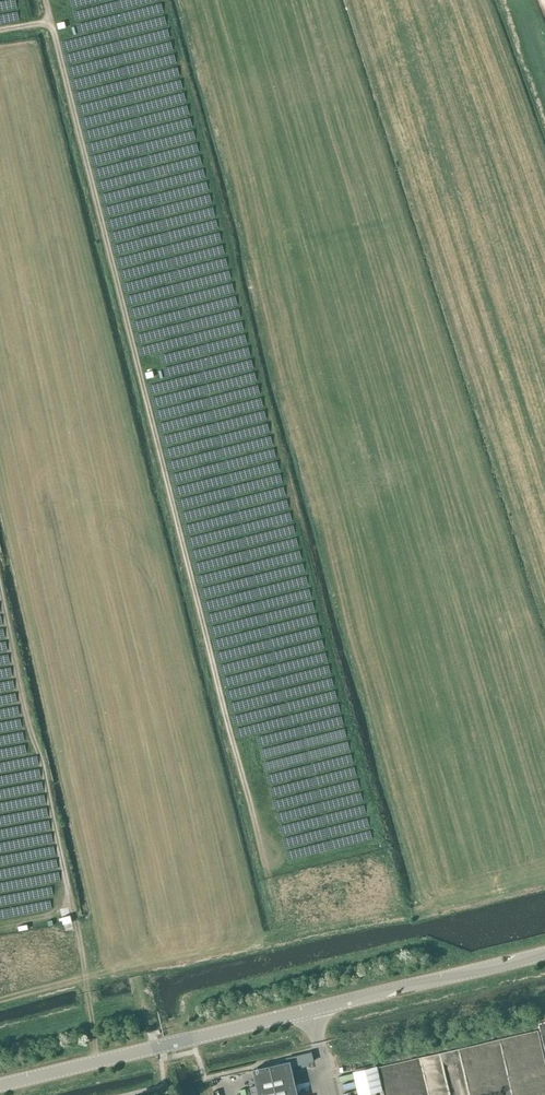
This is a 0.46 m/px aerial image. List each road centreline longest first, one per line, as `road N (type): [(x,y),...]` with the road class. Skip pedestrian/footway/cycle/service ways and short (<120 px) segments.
road 1 (unclassified): [(0,1086),(310,1011)]
road 2 (unclassified): [(310,1011),(544,958)]

